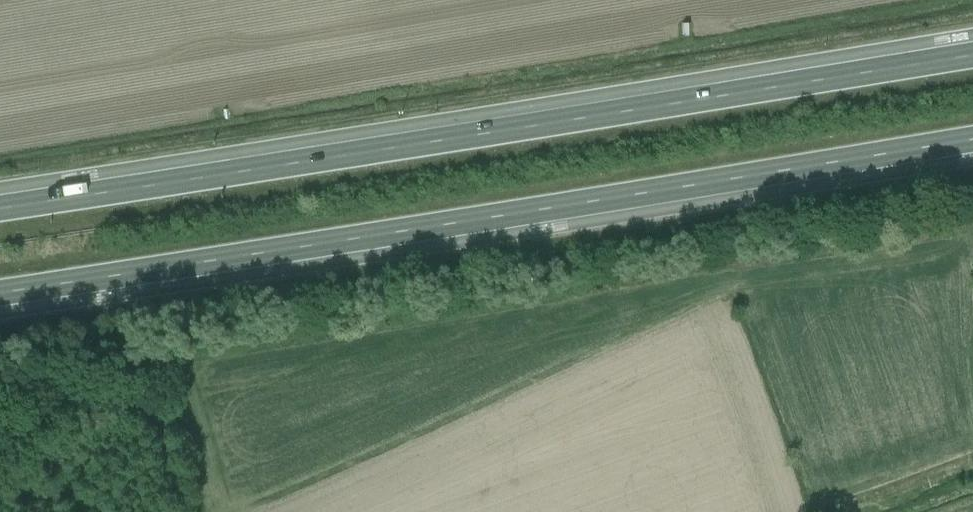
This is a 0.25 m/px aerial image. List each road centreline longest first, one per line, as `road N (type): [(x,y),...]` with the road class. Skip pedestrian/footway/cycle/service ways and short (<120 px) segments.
road 1 (primary): [(972,54),(0,208)]
road 2 (primary): [(0,293),(972,140)]
road 3 (track): [(709,271),(972,226)]

